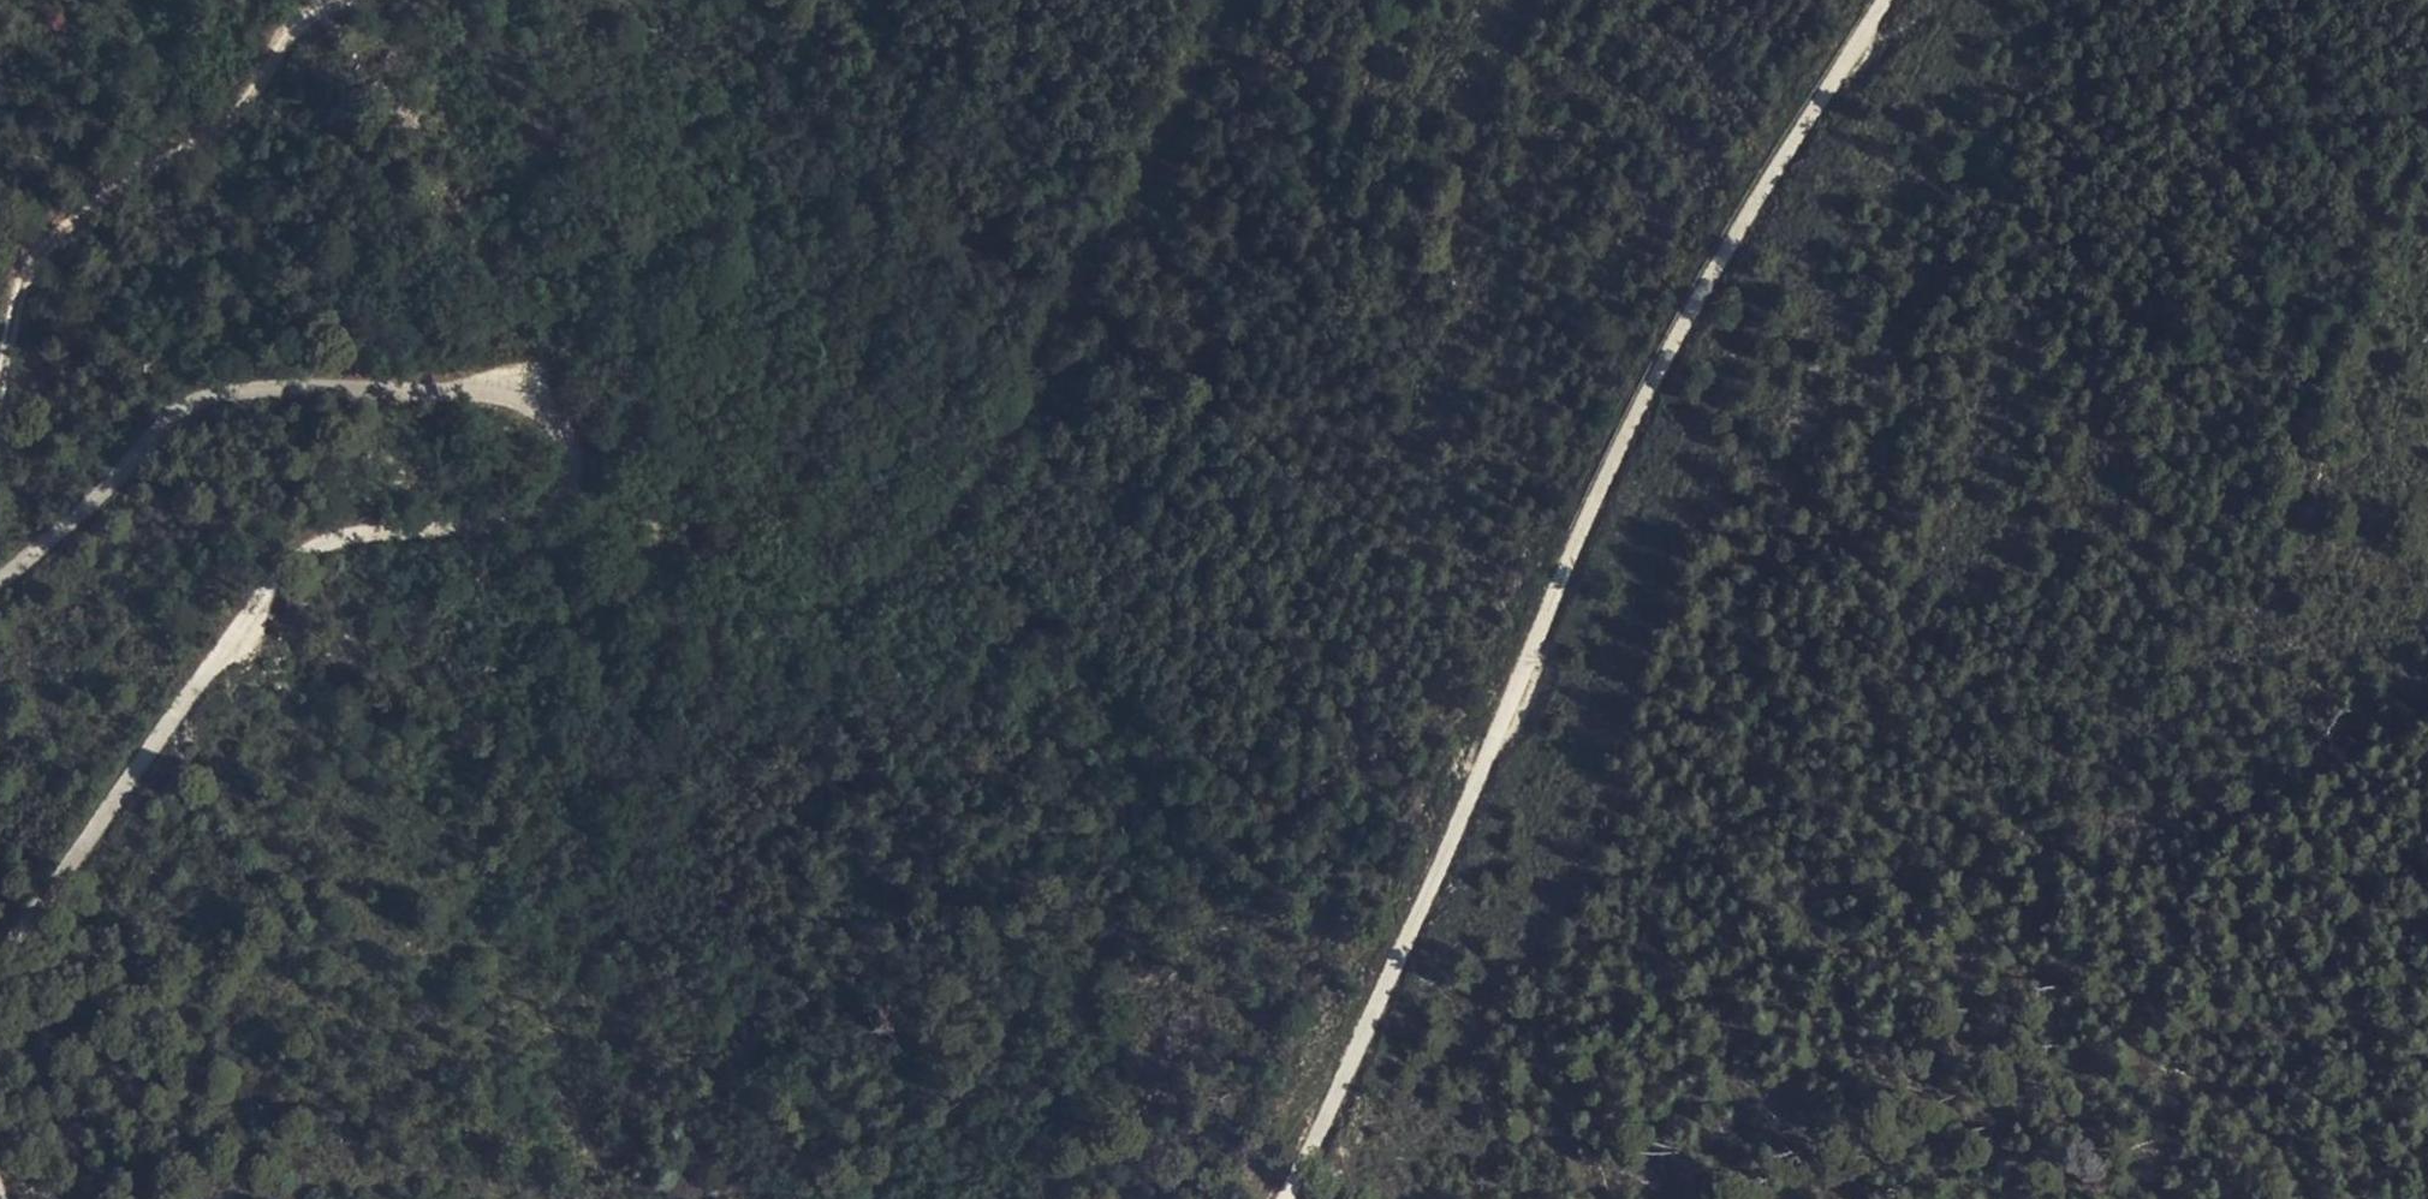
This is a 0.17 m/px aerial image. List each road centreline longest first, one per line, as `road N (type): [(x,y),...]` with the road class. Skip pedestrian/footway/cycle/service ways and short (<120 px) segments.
road 1 (track): [(0,580),(179,418),(231,391),(473,391),(536,405),(570,440),(567,499),(544,520),(345,535),(293,562),(0,959)]
road 2 (track): [(1287,1198),(1672,342),(1887,0)]
road 3 (track): [(0,387),(11,322),(37,259),(118,190),(237,111),(298,23),(341,0)]

